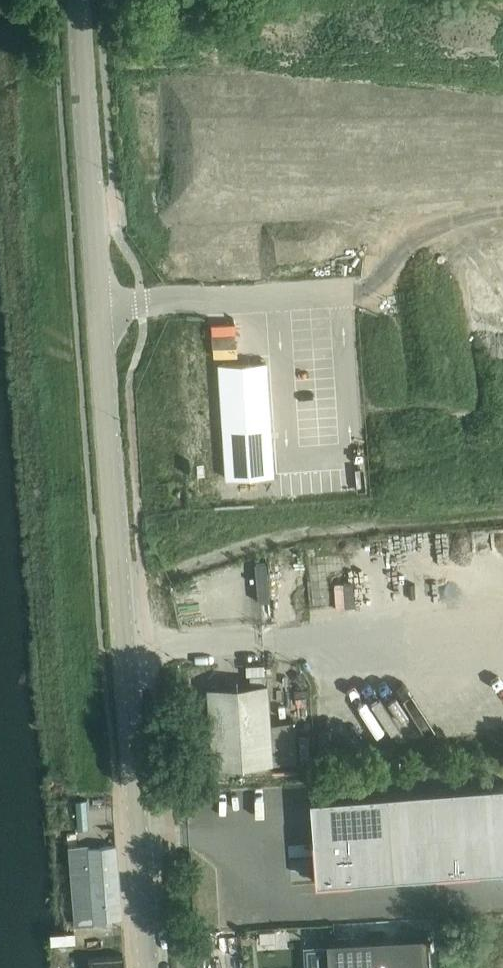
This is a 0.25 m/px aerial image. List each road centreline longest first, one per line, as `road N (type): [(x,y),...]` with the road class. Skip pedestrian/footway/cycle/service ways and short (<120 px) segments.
road 1 (unclassified): [(146,967),(81,0)]
road 2 (primary): [(0,137),(502,143)]
road 3 (track): [(335,293),(374,283),(409,243),(443,223),(502,216)]

